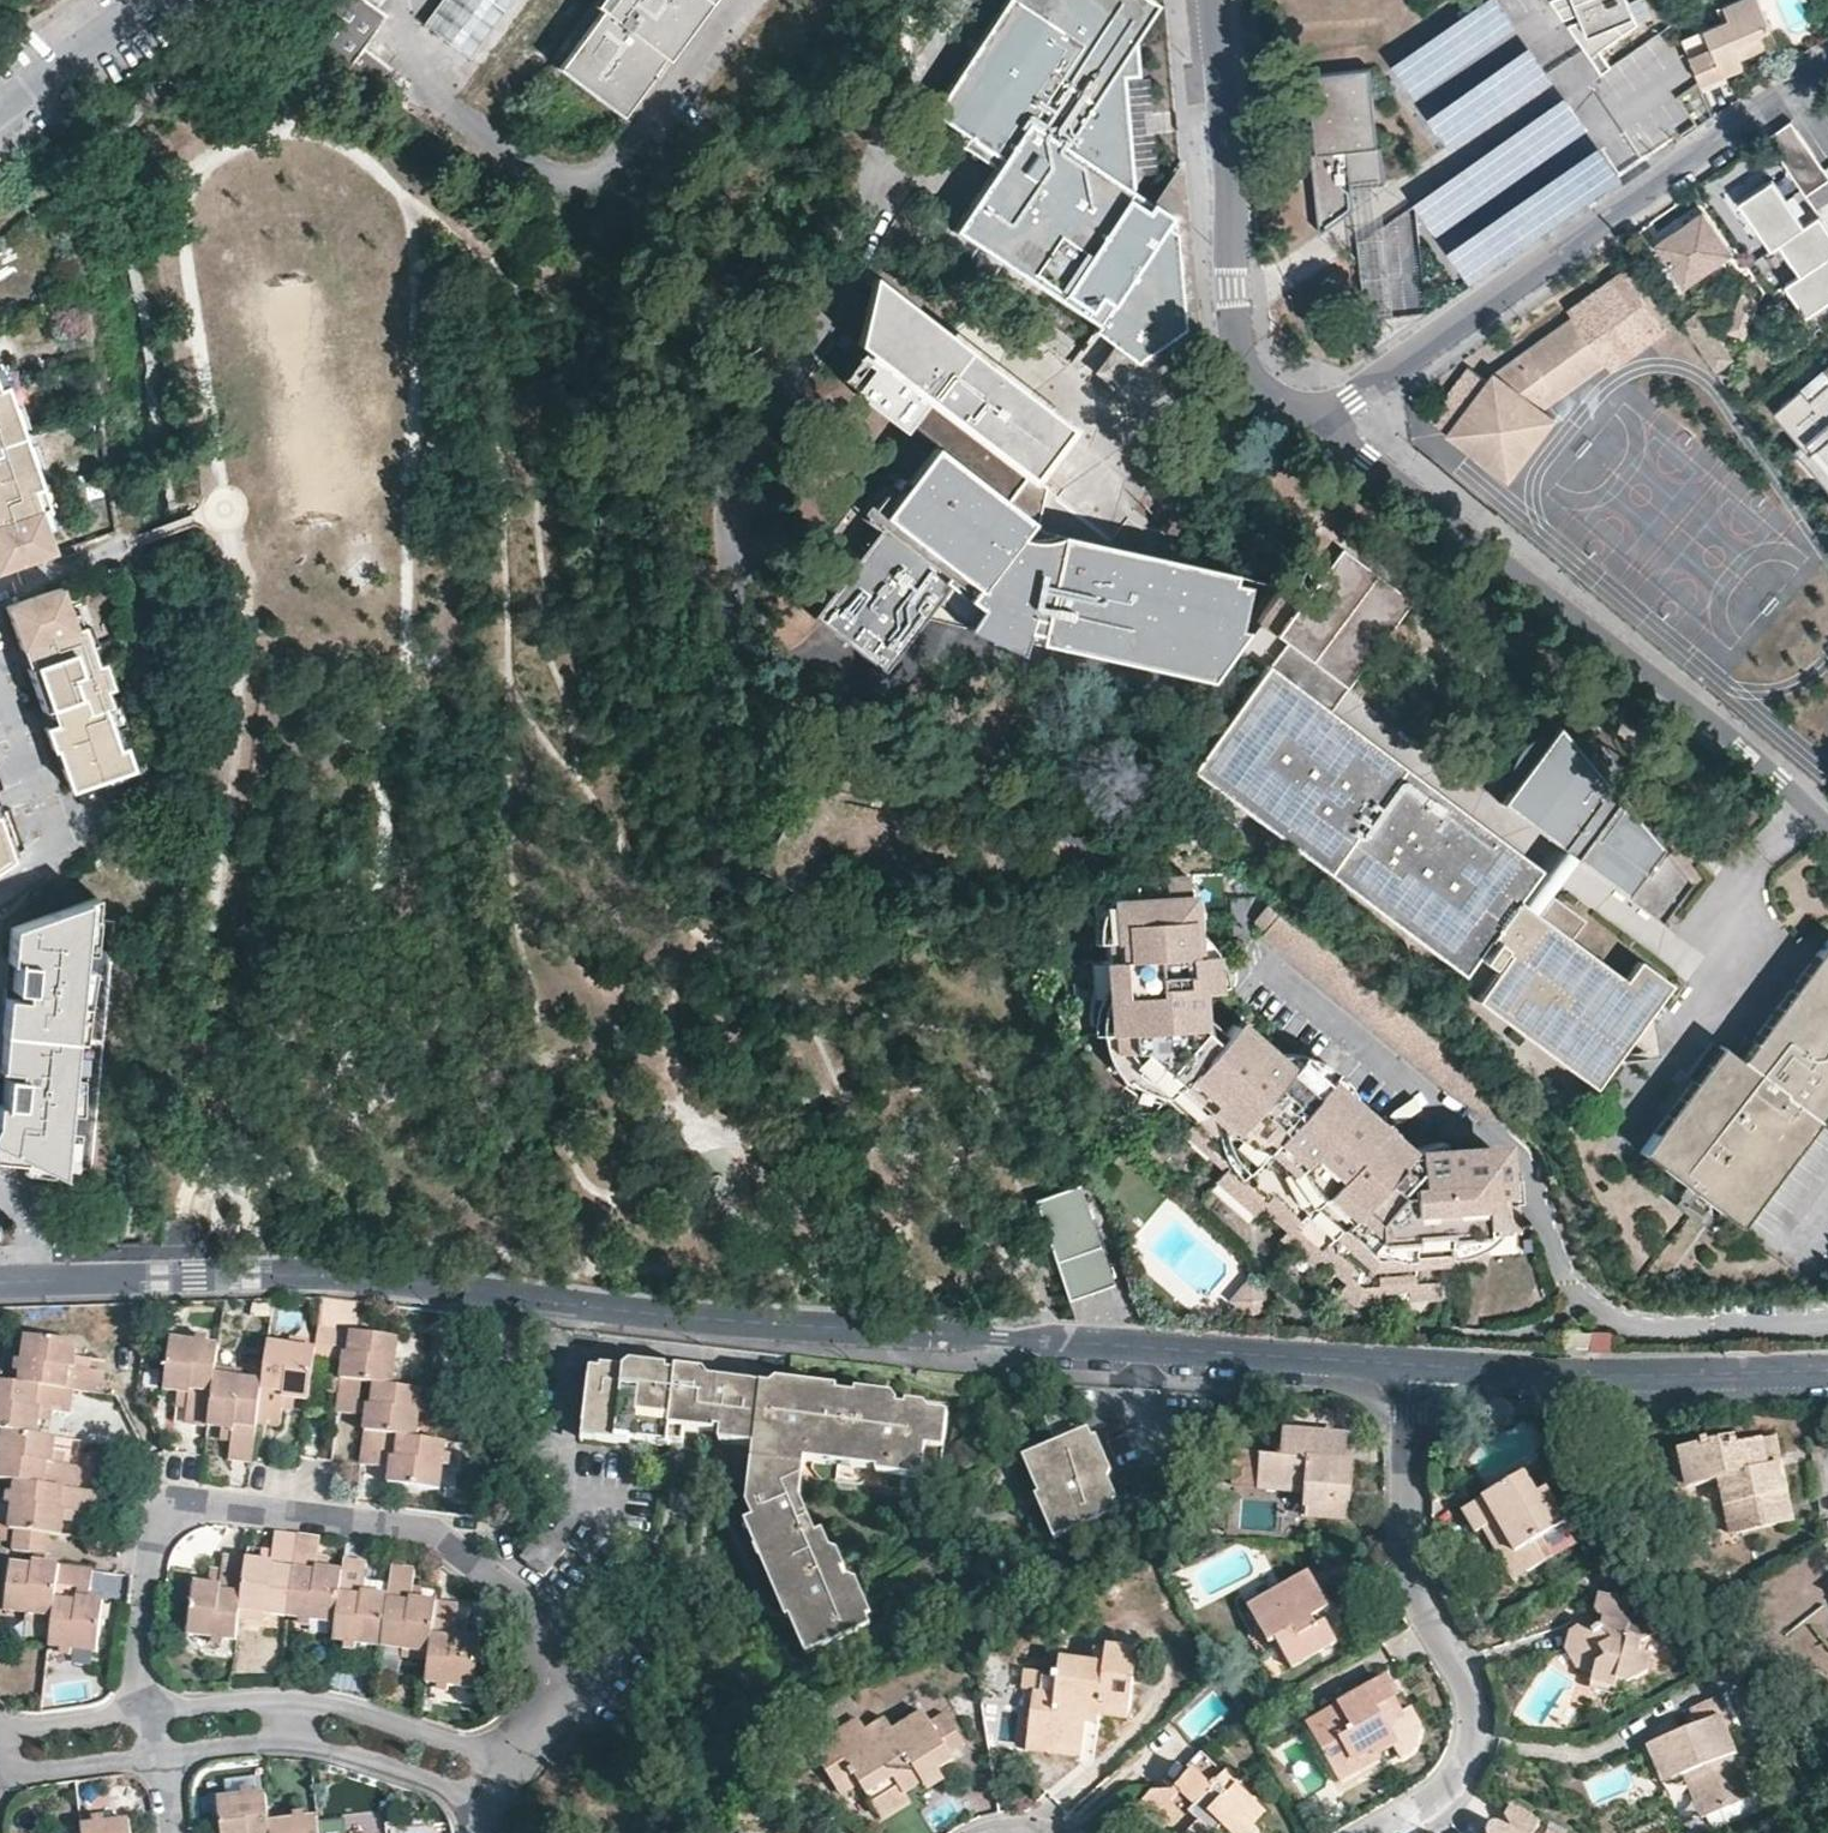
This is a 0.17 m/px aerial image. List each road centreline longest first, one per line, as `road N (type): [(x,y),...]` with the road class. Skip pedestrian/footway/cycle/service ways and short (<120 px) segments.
road 1 (residential): [(0,1281),(348,1276),(776,1325),(1413,1365)]
road 2 (residential): [(152,1710),(141,1658),(155,1546),(170,1517),(230,1507),(432,1526),(550,1617),(556,1674),(507,1763)]
road 3 (residential): [(1253,950),(1467,1127),(1506,1131),(1536,1171),(1585,1300),(1604,1317),(1670,1328),(1827,1320)]
road 4 (residential): [(1309,428),(1827,825)]
road 5 (residential): [(1827,64),(1309,428)]
road 6 (residential): [(1383,1832),(1455,1785),(1476,1733),(1469,1679),(1419,1592),(1413,1563),(1413,1365)]
road 7 (residential): [(1309,428),(1249,366),(1230,291),(1231,162),(1214,0)]
road 8 (residential): [(1413,1365),(1583,1373),(1827,1369)]
road 9 (track): [(843,1832),(737,1767),(650,1763),(487,1800)]
road 10 (residential): [(507,1763),(354,1709),(301,1700),(152,1710)]
road 11 (residential): [(165,1755),(308,1744),(487,1800)]
road 12 (residential): [(0,1774),(165,1755)]
road 13 (residential): [(152,1710),(0,1728)]

